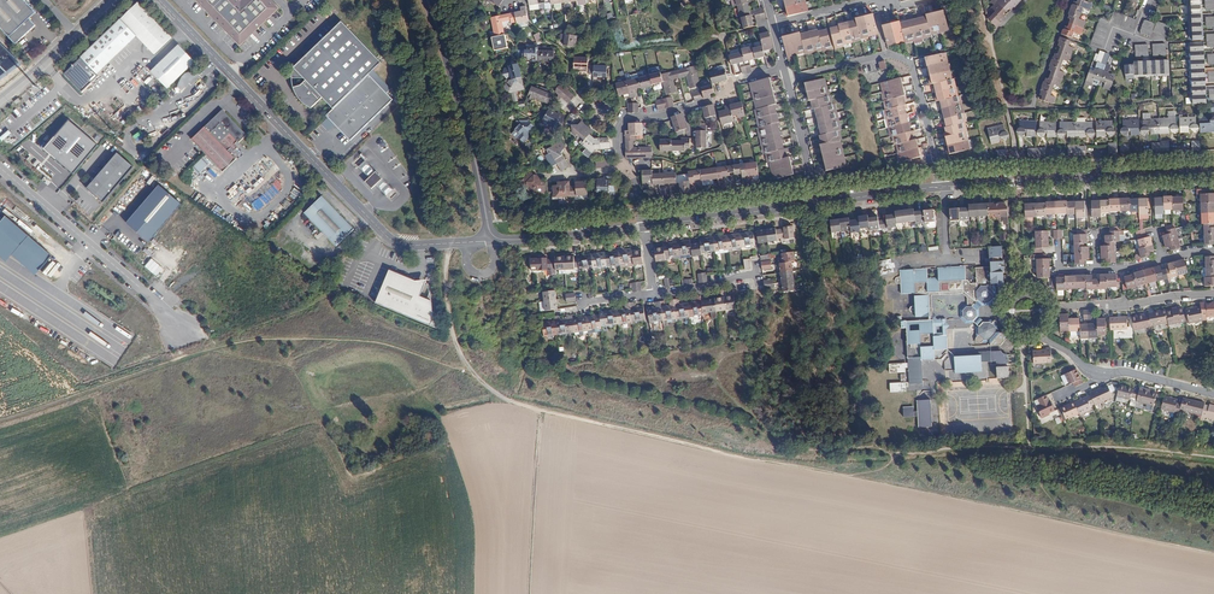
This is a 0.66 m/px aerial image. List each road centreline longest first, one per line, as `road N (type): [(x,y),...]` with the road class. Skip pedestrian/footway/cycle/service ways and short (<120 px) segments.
road 1 (track): [(1213,554),(535,409)]
road 2 (track): [(0,420),(247,341),(371,342),(479,378)]
road 3 (track): [(836,336),(735,355),(713,374),(746,413),(795,447),(895,453),(1032,447)]
road 4 (residential): [(159,0),(384,234),(410,246),(494,236)]
road 5 (residential): [(941,187),(1213,174)]
road 6 (track): [(882,452),(853,410),(810,204)]
road 7 (residential): [(786,79),(887,54),(909,61),(941,187)]
road 8 (residential): [(427,0),(494,236)]
road 9 (residential): [(180,330),(0,168)]
road 10 (track): [(535,409),(498,398),(457,351),(446,290),(449,243)]
road 11 (track): [(535,409),(522,593)]
road 12 (track): [(1213,455),(1116,443),(1032,447)]
road 13 (residential): [(617,128),(627,118),(706,103),(732,81),(783,69)]
road 14 (residential): [(644,227),(815,204)]
road 15 (residential): [(1044,308),(1213,294)]
road 16 (residential): [(494,236),(644,227)]
road 17 (residential): [(110,0),(0,100)]
road 18 (residential): [(815,204),(786,79)]
road 19 (residential): [(815,204),(941,187)]

